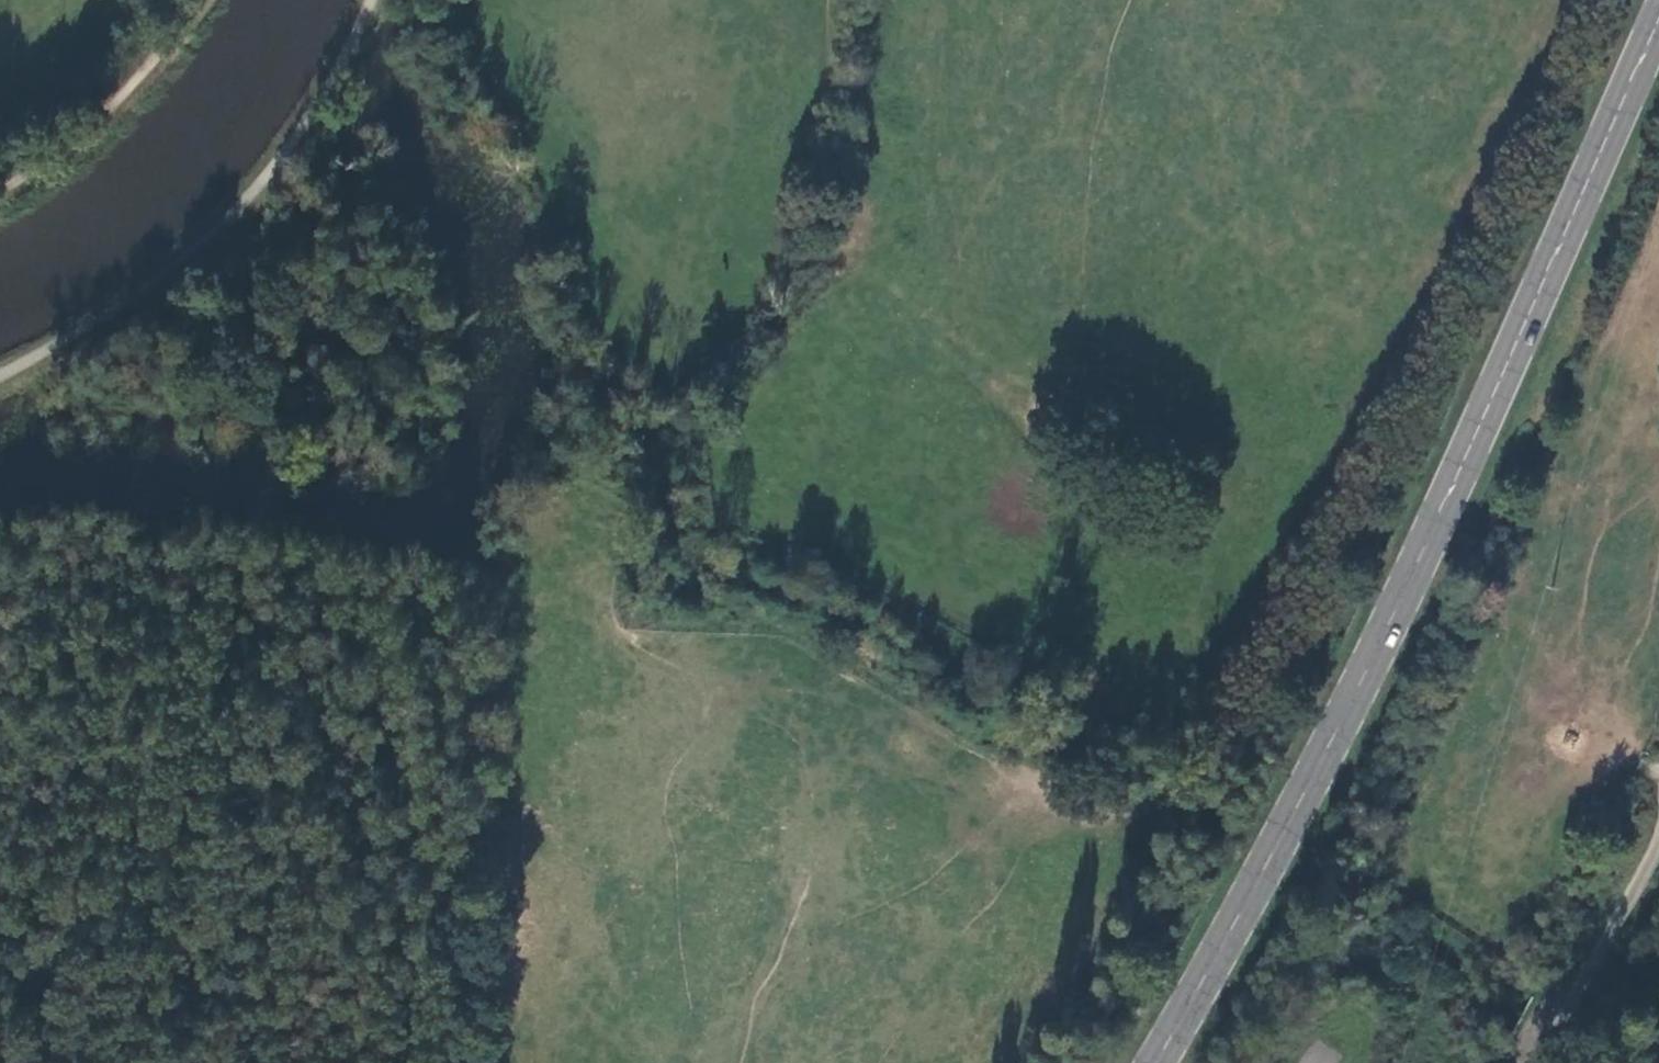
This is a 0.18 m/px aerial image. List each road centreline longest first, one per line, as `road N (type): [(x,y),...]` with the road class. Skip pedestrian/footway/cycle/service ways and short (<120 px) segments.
road 1 (secondary): [(1154,1062),(1254,899),(1316,777),(1658,18)]
road 2 (unclassified): [(1658,837),(1541,1062)]

